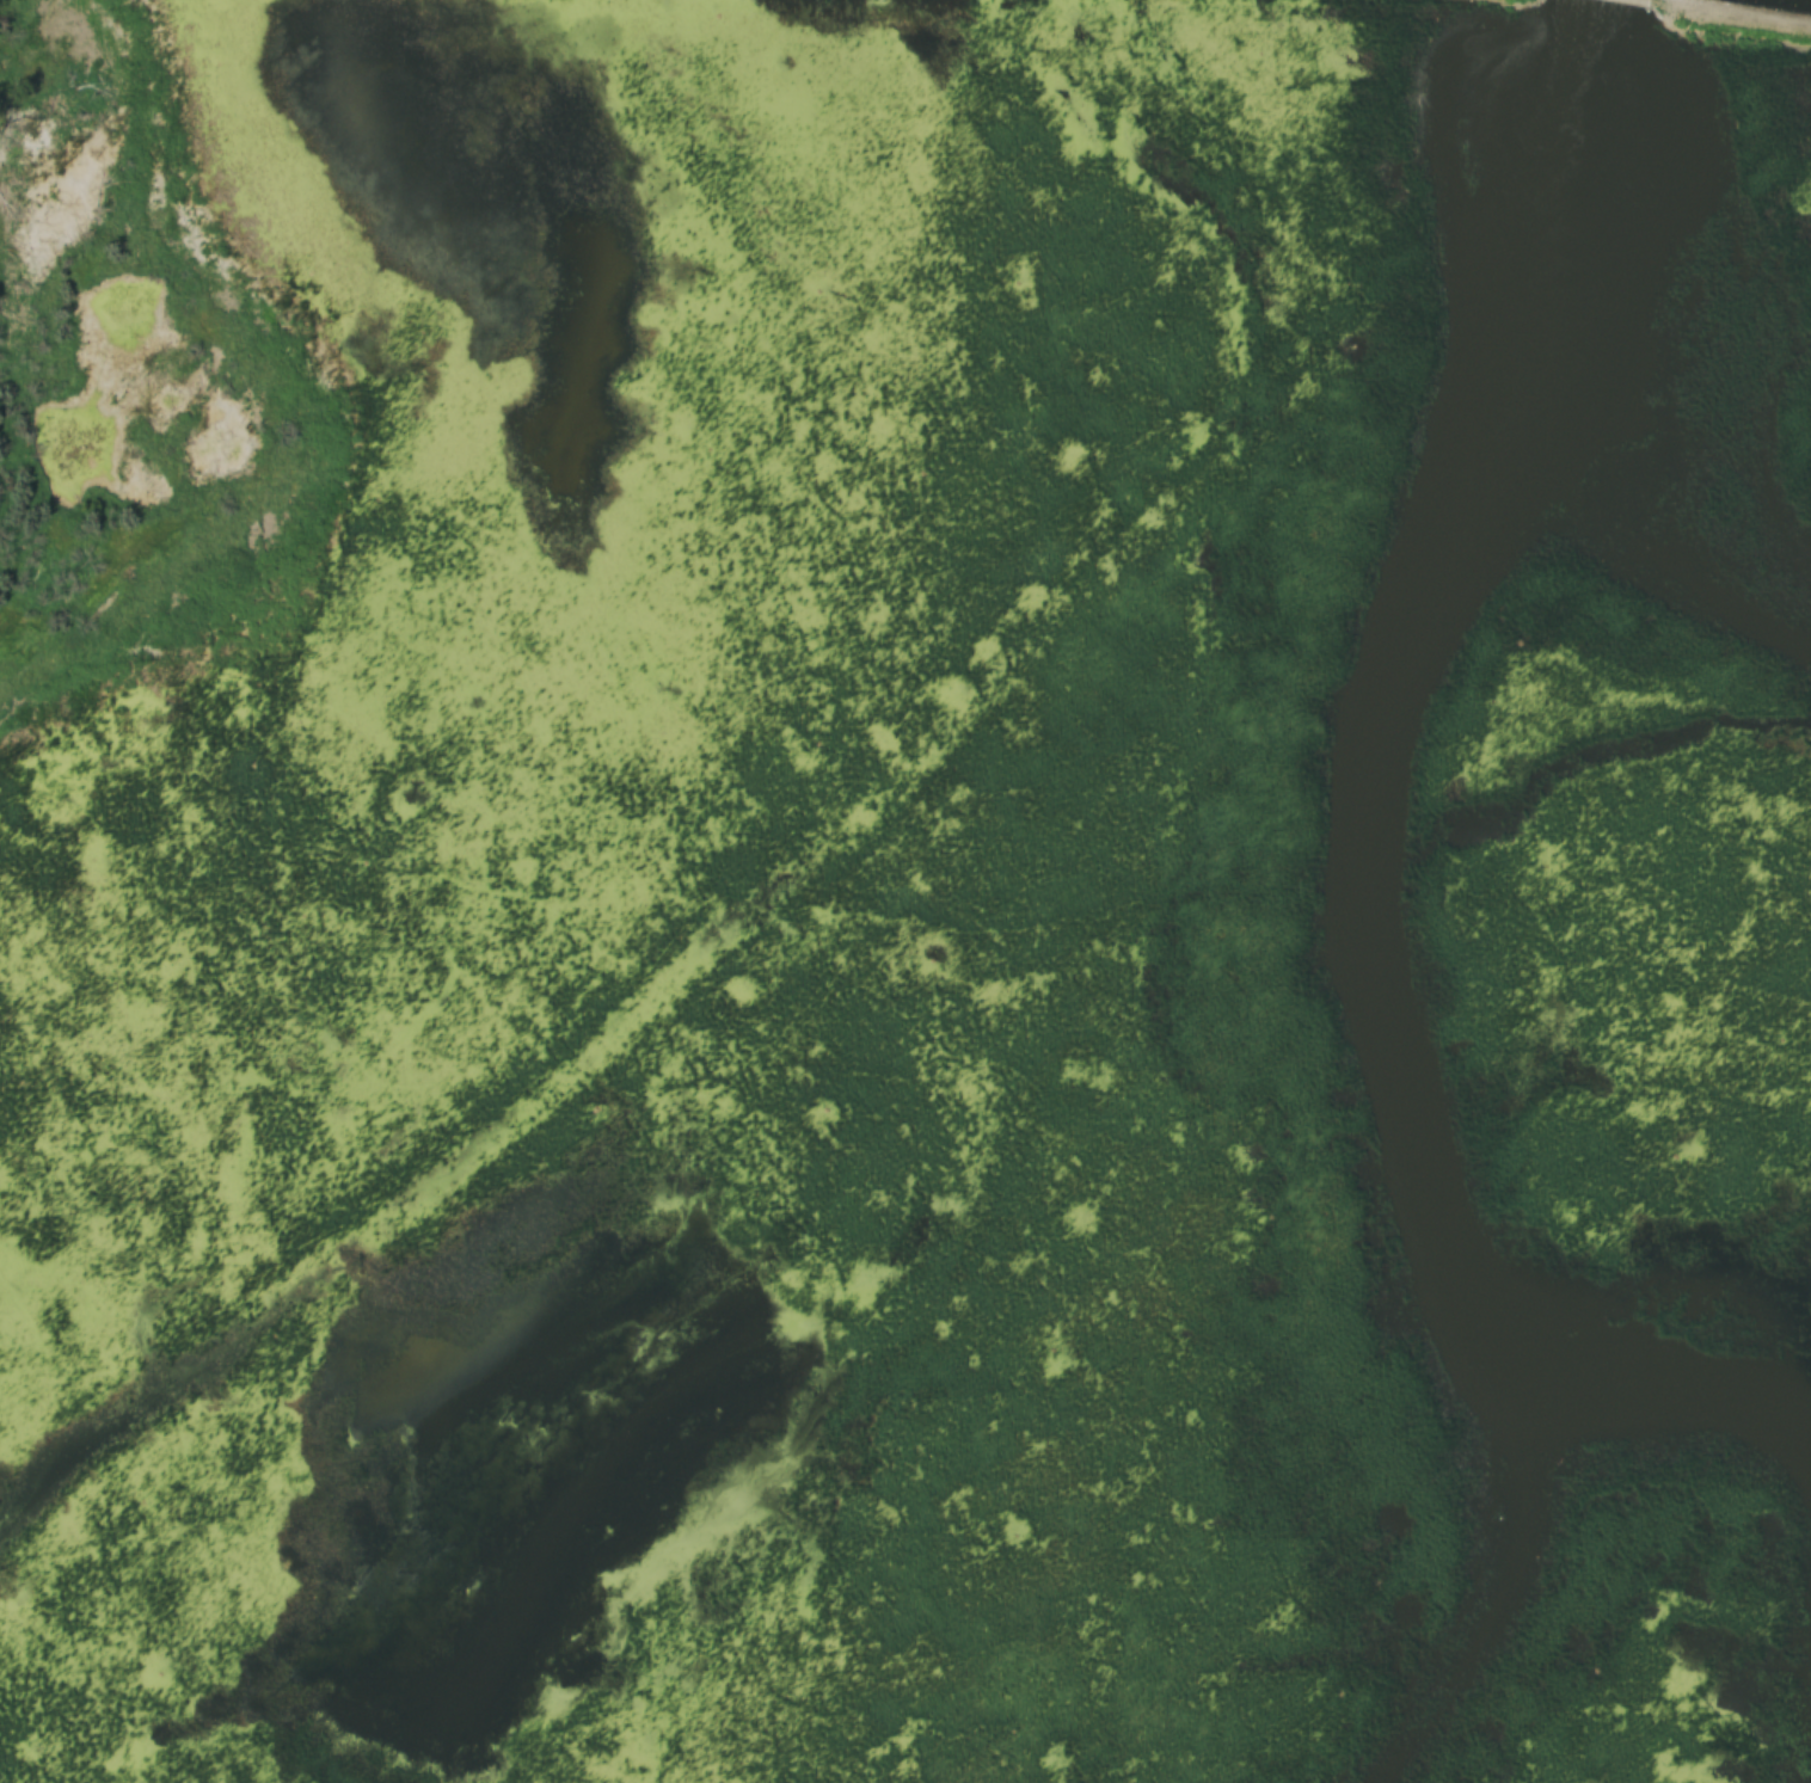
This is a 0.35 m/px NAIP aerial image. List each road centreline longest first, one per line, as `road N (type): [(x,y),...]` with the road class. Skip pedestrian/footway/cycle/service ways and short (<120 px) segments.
road 1 (residential): [(1646,0),(1810,29)]

